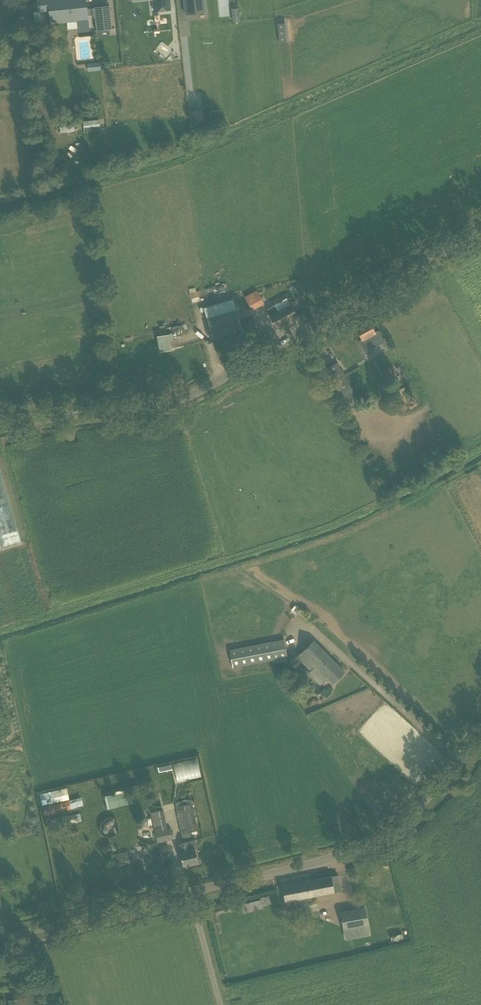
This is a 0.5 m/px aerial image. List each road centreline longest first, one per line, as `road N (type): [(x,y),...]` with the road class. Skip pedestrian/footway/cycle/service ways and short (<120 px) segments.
road 1 (tertiary): [(0,425),(176,403),(480,229)]
road 2 (unclassified): [(193,895),(374,845),(428,804),(480,744)]
road 3 (unclassified): [(0,942),(193,895)]

